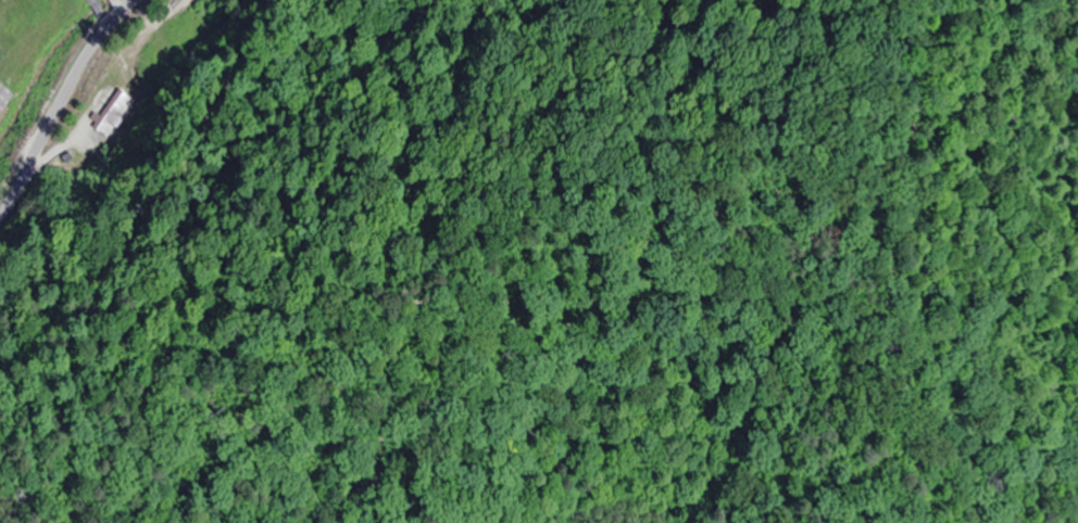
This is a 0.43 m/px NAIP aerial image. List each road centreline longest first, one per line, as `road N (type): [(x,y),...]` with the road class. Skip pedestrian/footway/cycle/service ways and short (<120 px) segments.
road 1 (residential): [(0,218),(76,75),(135,0)]

